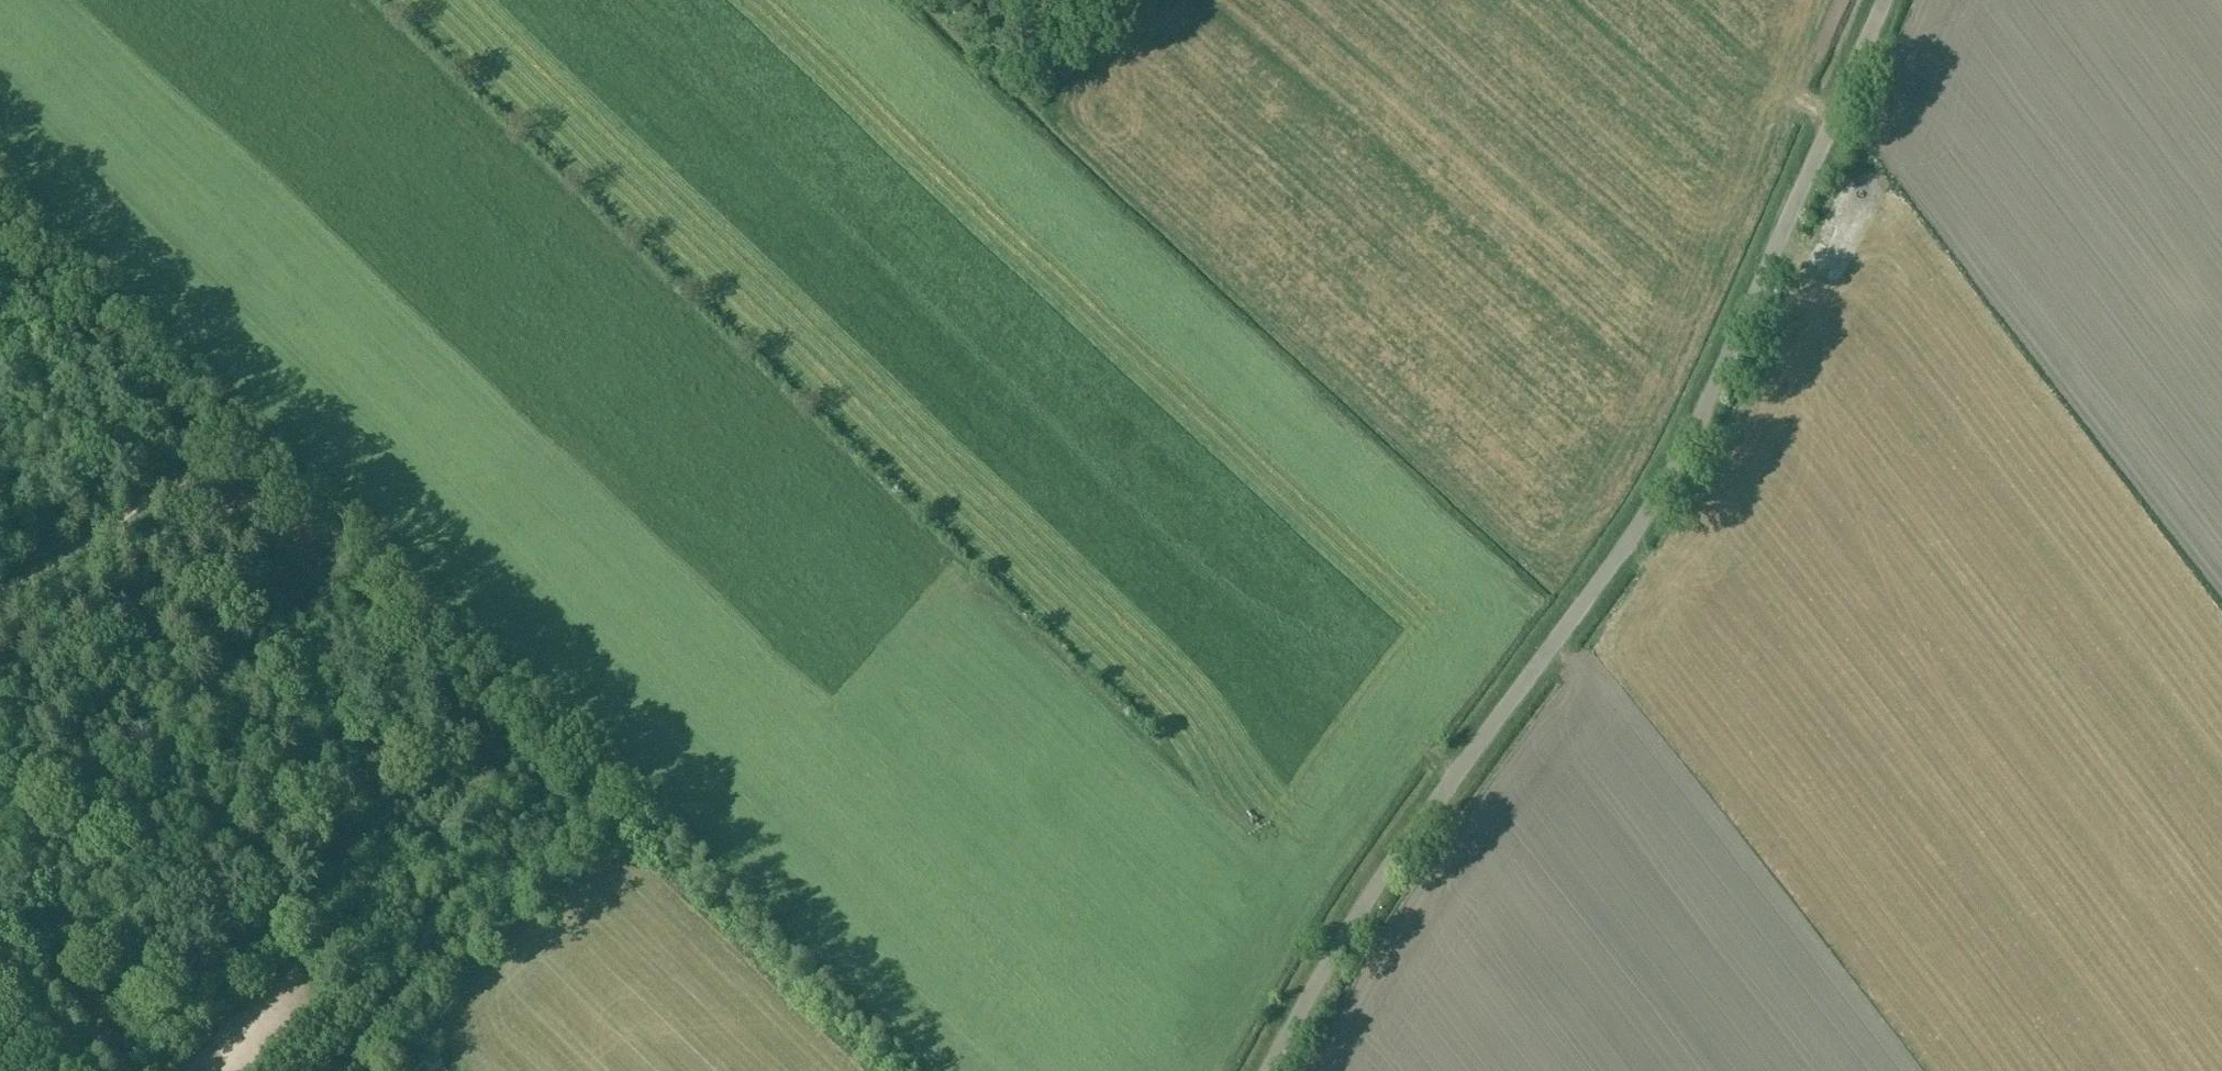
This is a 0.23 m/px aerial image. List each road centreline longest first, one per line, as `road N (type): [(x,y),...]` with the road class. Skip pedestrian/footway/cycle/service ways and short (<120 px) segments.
road 1 (unclassified): [(1884,0),(1707,403),(1658,493),(1362,904),(1267,1070)]
road 2 (track): [(0,589),(150,499),(203,487),(241,504),(326,583),(404,637),(456,702),(473,769),(443,821),(452,880),(400,987),(337,1070)]

